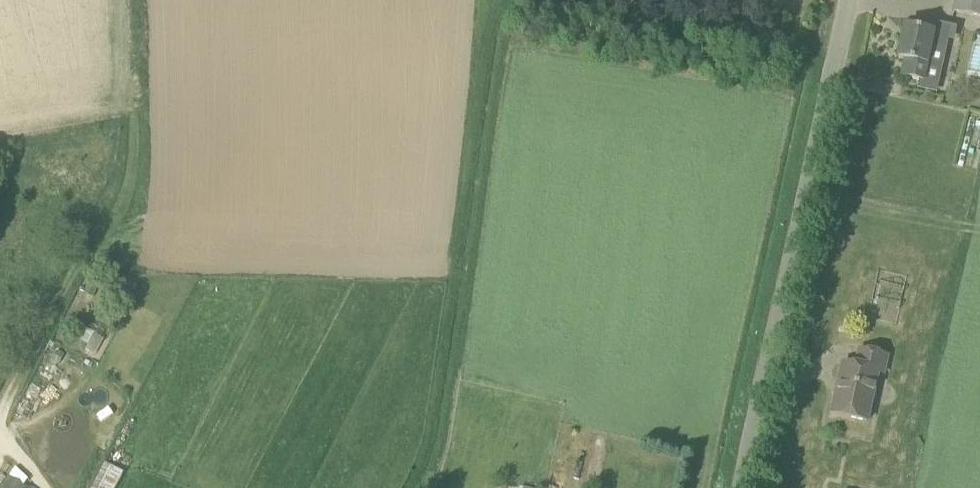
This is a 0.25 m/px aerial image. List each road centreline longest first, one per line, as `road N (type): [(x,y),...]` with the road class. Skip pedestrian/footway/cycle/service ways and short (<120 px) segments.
road 1 (unclassified): [(730,487),(839,0)]
road 2 (track): [(0,419),(72,271),(110,229),(129,187),(126,0)]

